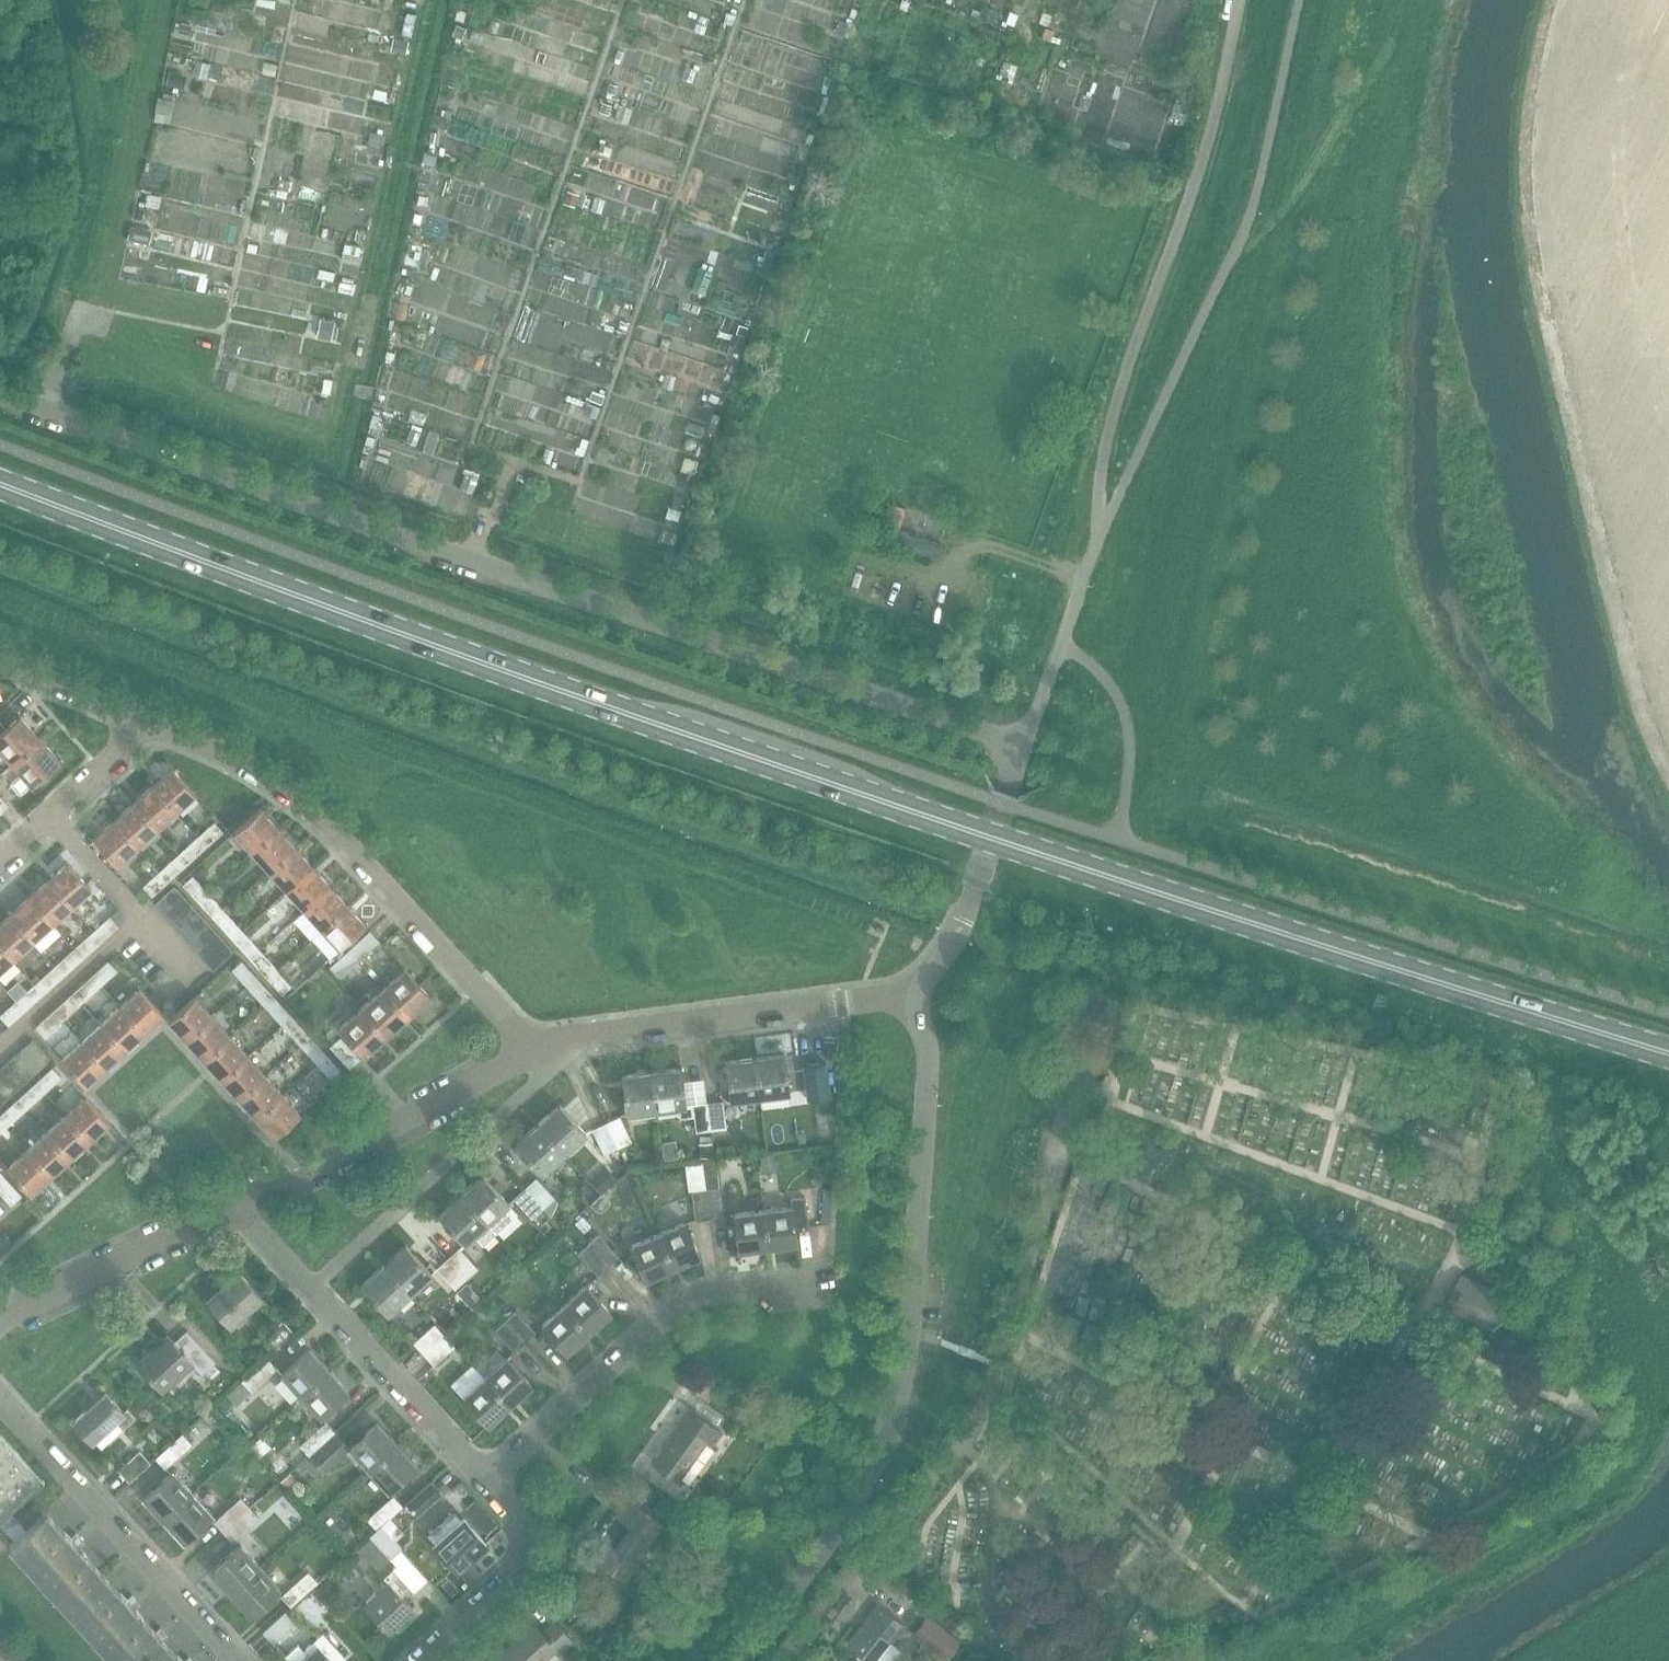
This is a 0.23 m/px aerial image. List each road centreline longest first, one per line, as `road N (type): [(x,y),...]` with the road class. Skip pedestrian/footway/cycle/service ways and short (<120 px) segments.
road 1 (primary): [(1668,1053),(1029,850),(427,645),(0,485)]
road 2 (unclassified): [(1022,739),(438,550),(0,390)]
road 3 (unclassified): [(739,1660),(843,1519),(889,1429),(902,1382),(925,1138),(918,995)]
road 4 (unclassified): [(890,1526),(972,1424),(987,1392),(1108,998)]
road 5 (unclassified): [(1102,528),(1249,216),(1299,0)]
road 6 (unclassified): [(1102,528),(1107,441),(1204,156),(1232,0)]
road 7 (residential): [(535,1050),(295,798),(145,719)]
road 8 (residential): [(488,1479),(686,1300),(829,1286)]
road 9 (residential): [(535,1050),(557,1041),(918,995)]
road 10 (residential): [(240,1660),(0,1397)]
road 11 (residential): [(310,1291),(541,1080),(546,1068),(535,1050)]
road 12 (residential): [(238,1203),(268,1181),(326,1166),(535,1050)]
road 13 (unclassified): [(918,995),(964,922),(1022,739)]
road 14 (residential): [(0,1318),(238,1203)]
road 15 (residential): [(488,1479),(310,1291)]
road 16 (residential): [(414,1660),(529,1550),(518,1514),(488,1479)]
road 17 (unclassified): [(1115,838),(1129,763),(1126,714),(1097,669),(1061,647)]
road 18 (residential): [(0,856),(145,719)]
road 19 (residential): [(779,1660),(890,1526)]
road 20 (residential): [(145,719),(0,665)]
road 21 (unclassified): [(1061,647),(1102,528)]

